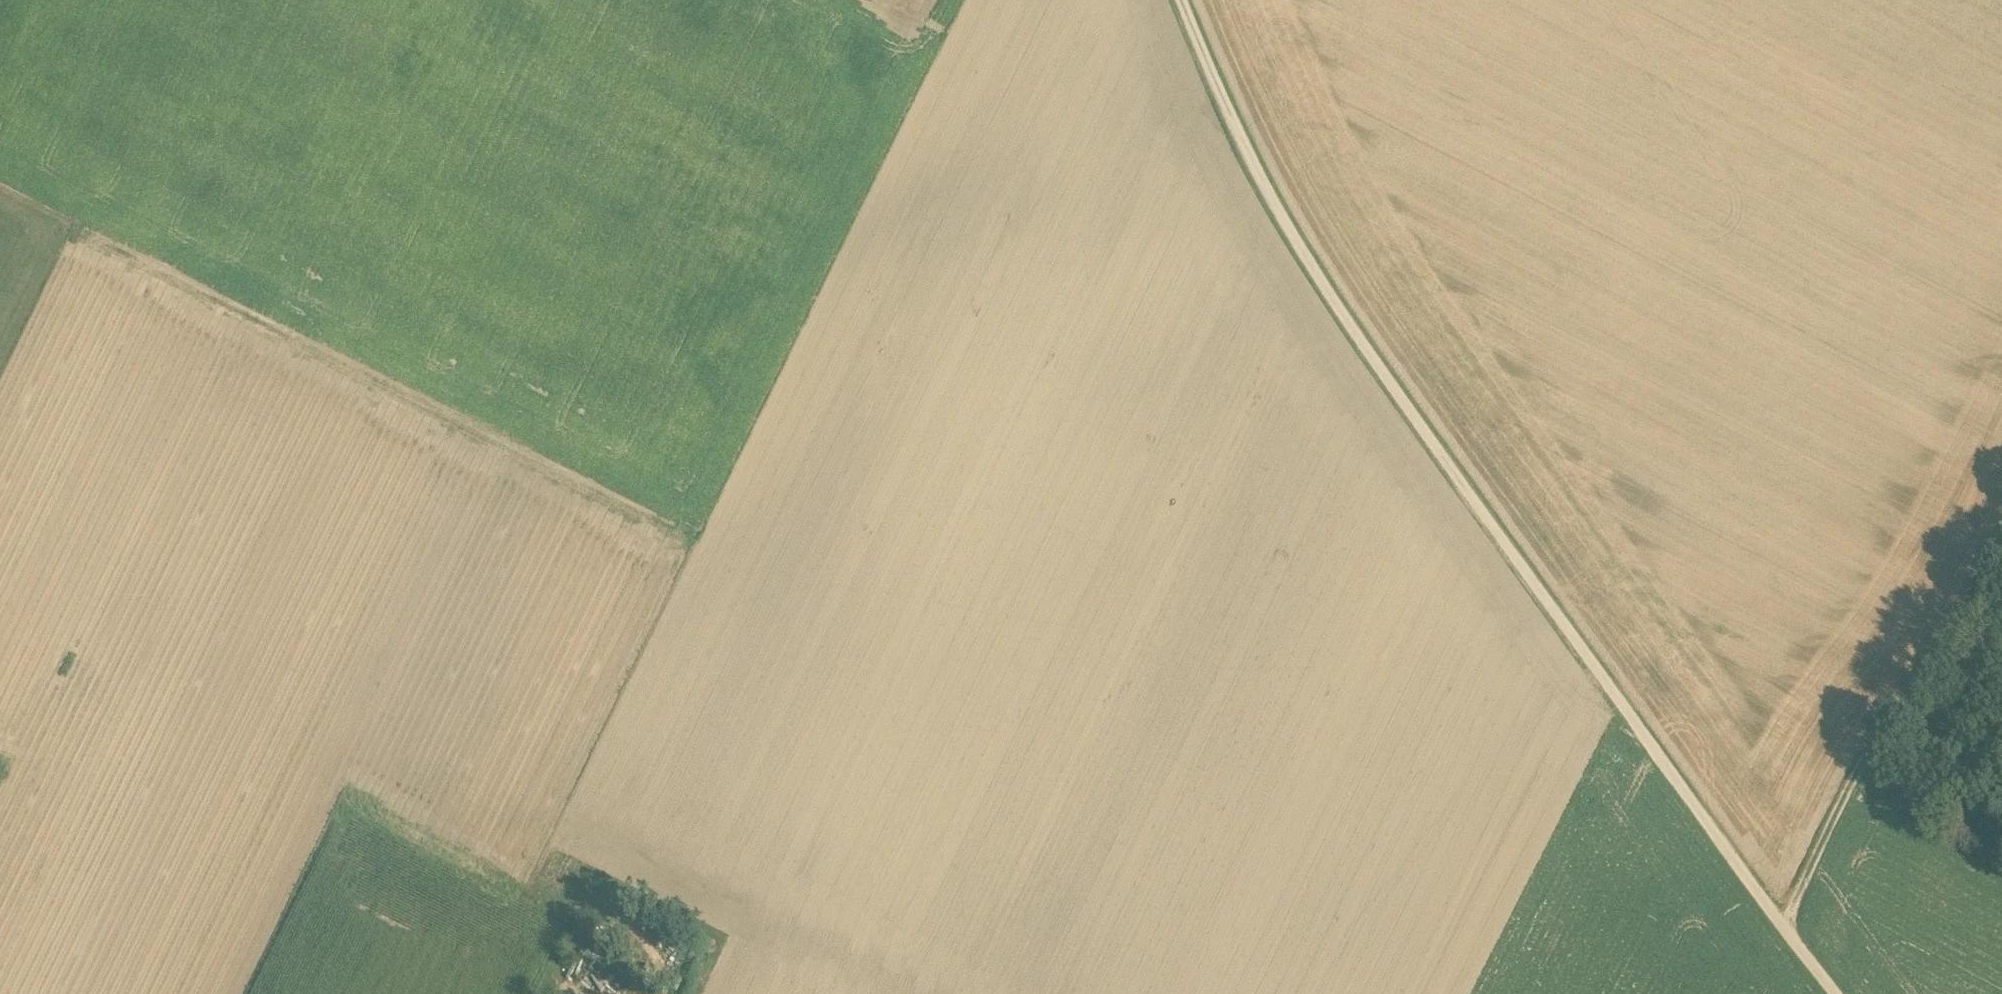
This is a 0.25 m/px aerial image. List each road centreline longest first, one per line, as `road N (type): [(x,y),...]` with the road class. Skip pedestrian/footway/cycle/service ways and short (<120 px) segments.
road 1 (track): [(1179,0),(1226,119),(1323,277),(1848,993)]

